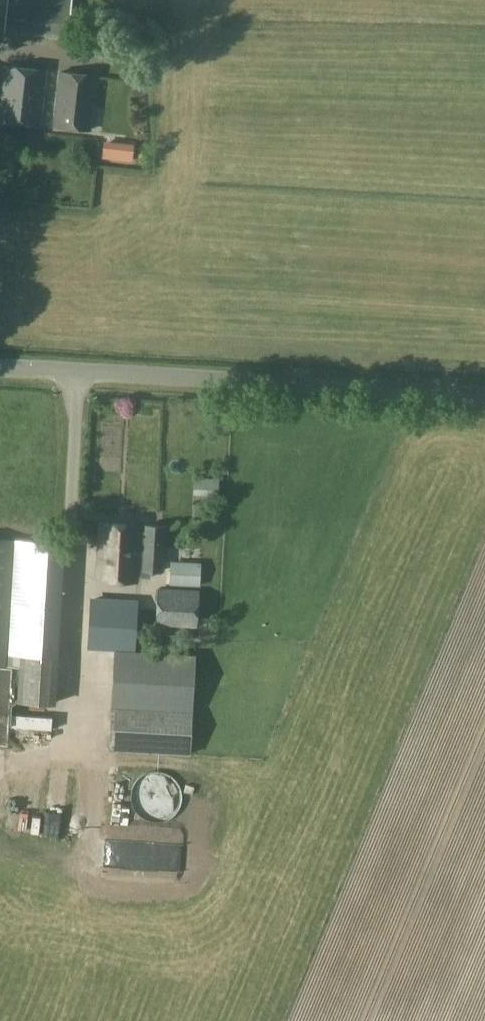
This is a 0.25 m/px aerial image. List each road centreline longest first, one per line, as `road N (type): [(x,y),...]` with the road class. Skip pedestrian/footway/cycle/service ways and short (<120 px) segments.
road 1 (unclassified): [(484,395),(0,367)]

